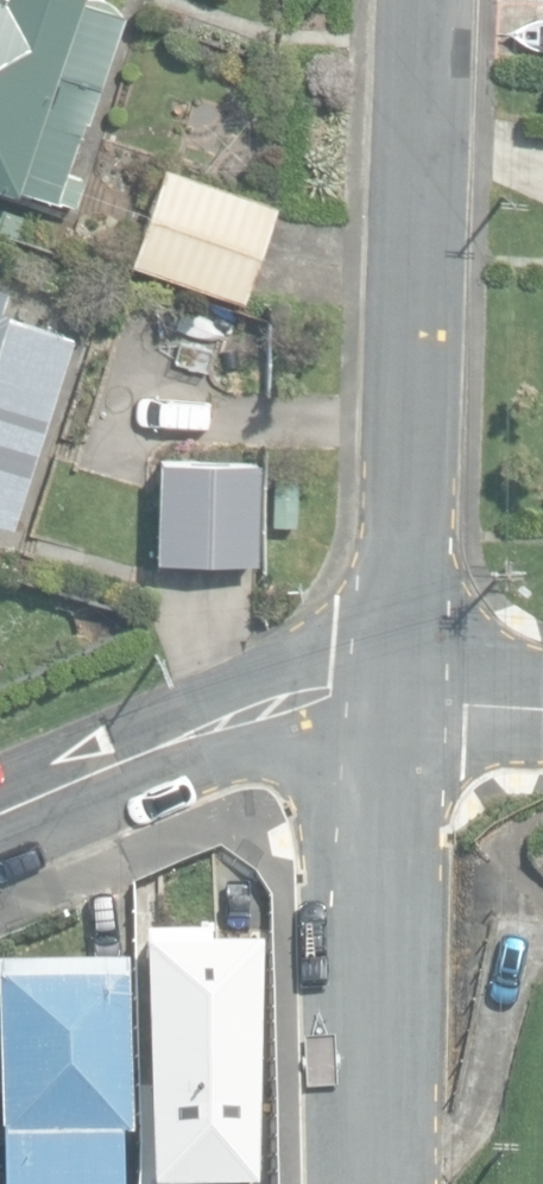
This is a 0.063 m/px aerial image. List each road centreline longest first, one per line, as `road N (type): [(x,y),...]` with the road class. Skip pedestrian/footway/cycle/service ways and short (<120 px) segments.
road 1 (residential): [(423,0),(387,702)]
road 2 (residential): [(387,702),(385,1183)]
road 3 (residential): [(0,816),(271,714),(387,702)]
road 4 (residential): [(387,702),(542,708)]

